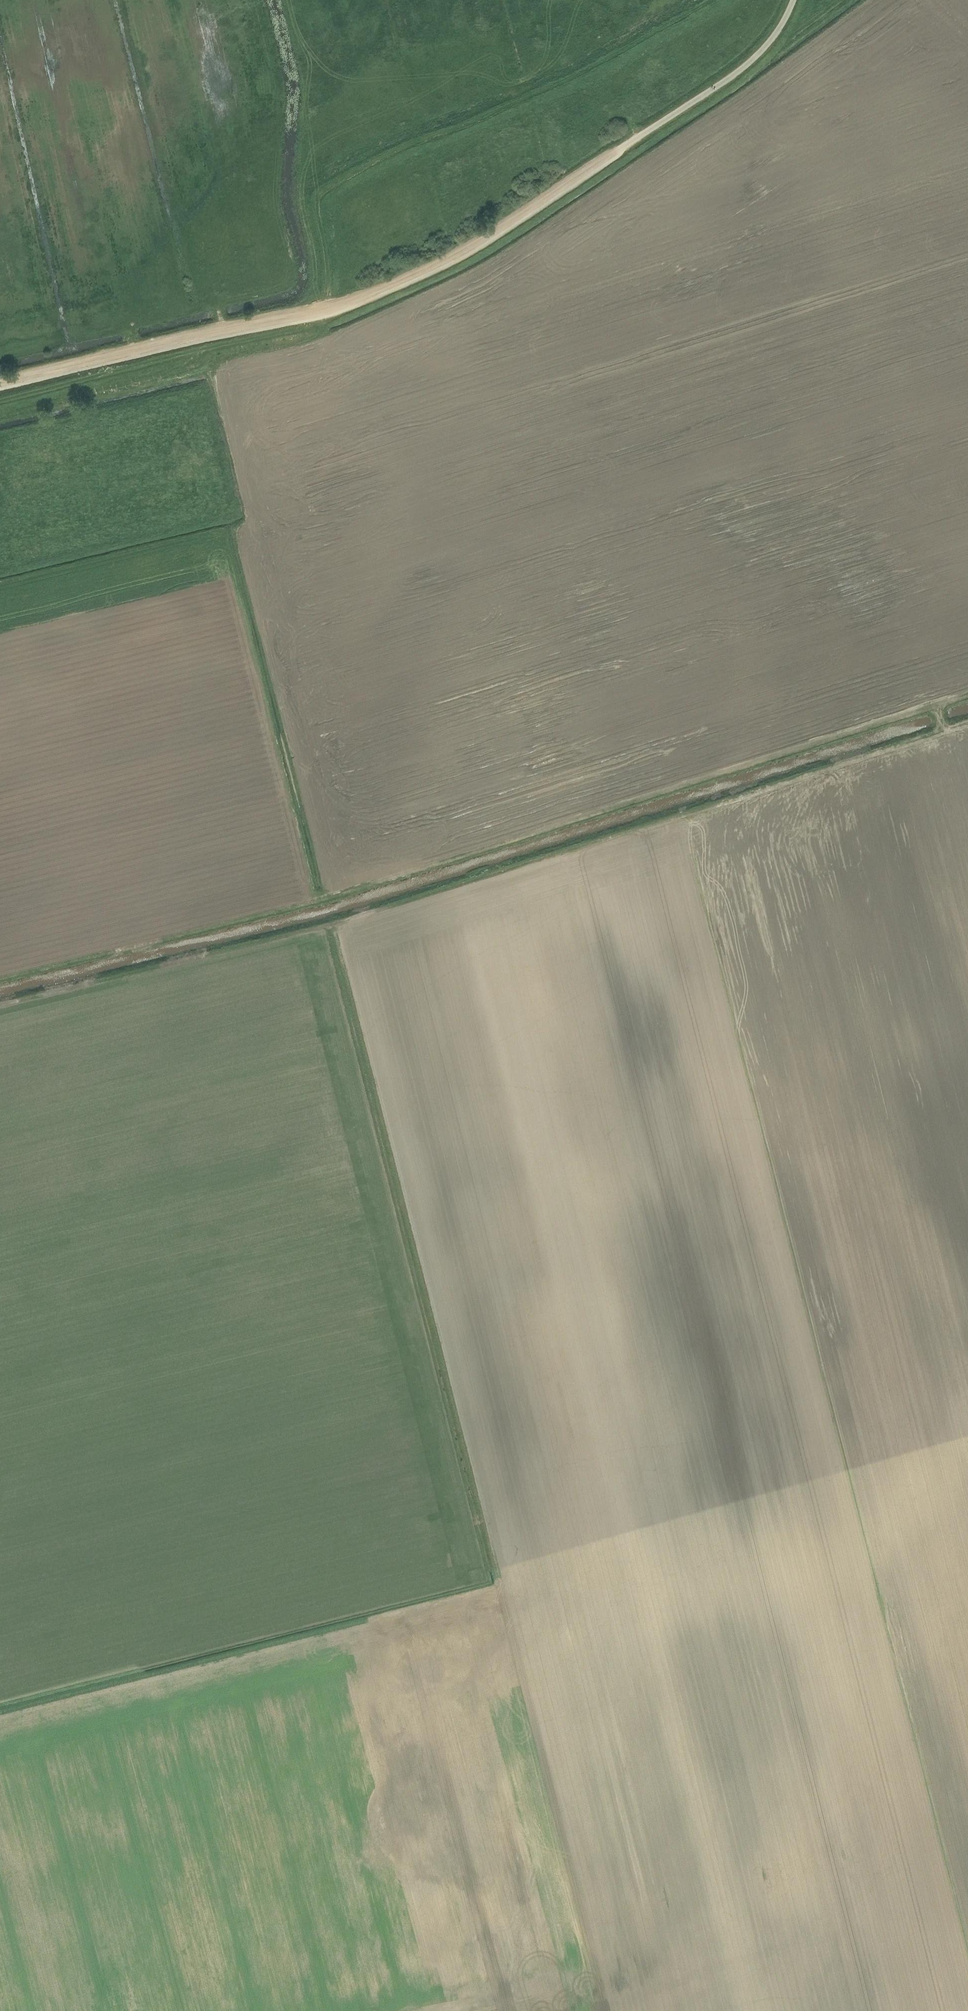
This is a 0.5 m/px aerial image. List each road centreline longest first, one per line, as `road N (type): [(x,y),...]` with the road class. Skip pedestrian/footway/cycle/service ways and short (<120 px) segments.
road 1 (track): [(627,146),(474,246),(372,295),(0,384)]
road 2 (unclassified): [(794,0),(749,64),(627,146)]

